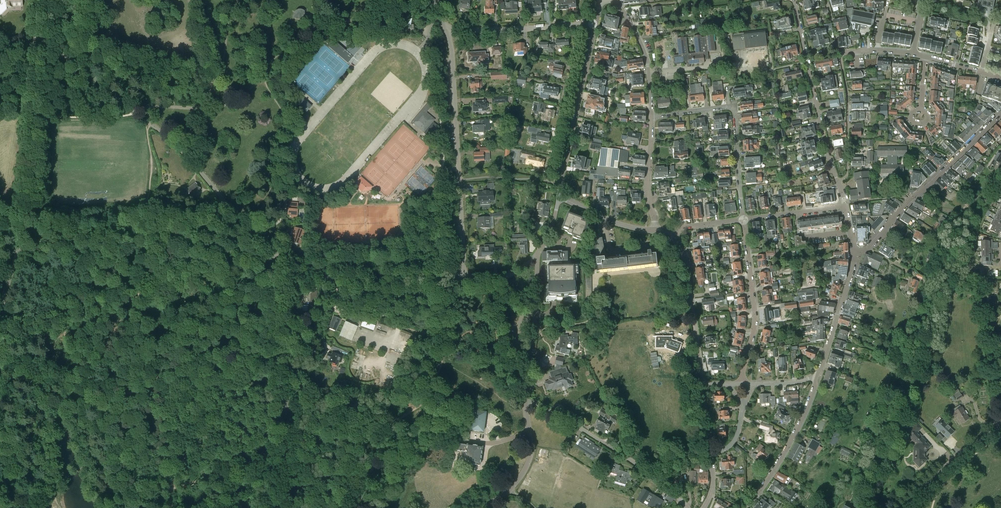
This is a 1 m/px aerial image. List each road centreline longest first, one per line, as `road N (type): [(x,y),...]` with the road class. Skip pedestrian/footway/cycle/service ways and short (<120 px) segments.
road 1 (unclassified): [(286,263),(160,131),(37,45)]
road 2 (unclassified): [(0,315),(30,217),(37,45)]
road 3 (residential): [(464,277),(445,29)]
road 4 (unclassified): [(288,507),(286,263)]
road 5 (residential): [(845,206),(794,0)]
road 6 (residential): [(1000,115),(854,258)]
road 7 (residential): [(688,507),(643,468),(525,398)]
road 8 (residential): [(743,220),(733,109),(650,116)]
road 9 (residential): [(464,277),(330,279),(286,263)]
road 10 (residential): [(559,196),(595,25)]
road 11 (residential): [(740,383),(756,314),(743,220)]
road 12 (residential): [(702,384),(687,271),(672,229)]
road 13 (residential): [(817,376),(798,429),(742,507)]
road 14 (residential): [(445,29),(595,25)]
road 15 (residential): [(650,116),(644,51),(609,0)]
road 16 (residential): [(902,507),(1000,427)]
road 17 (residential): [(854,258),(817,376)]

